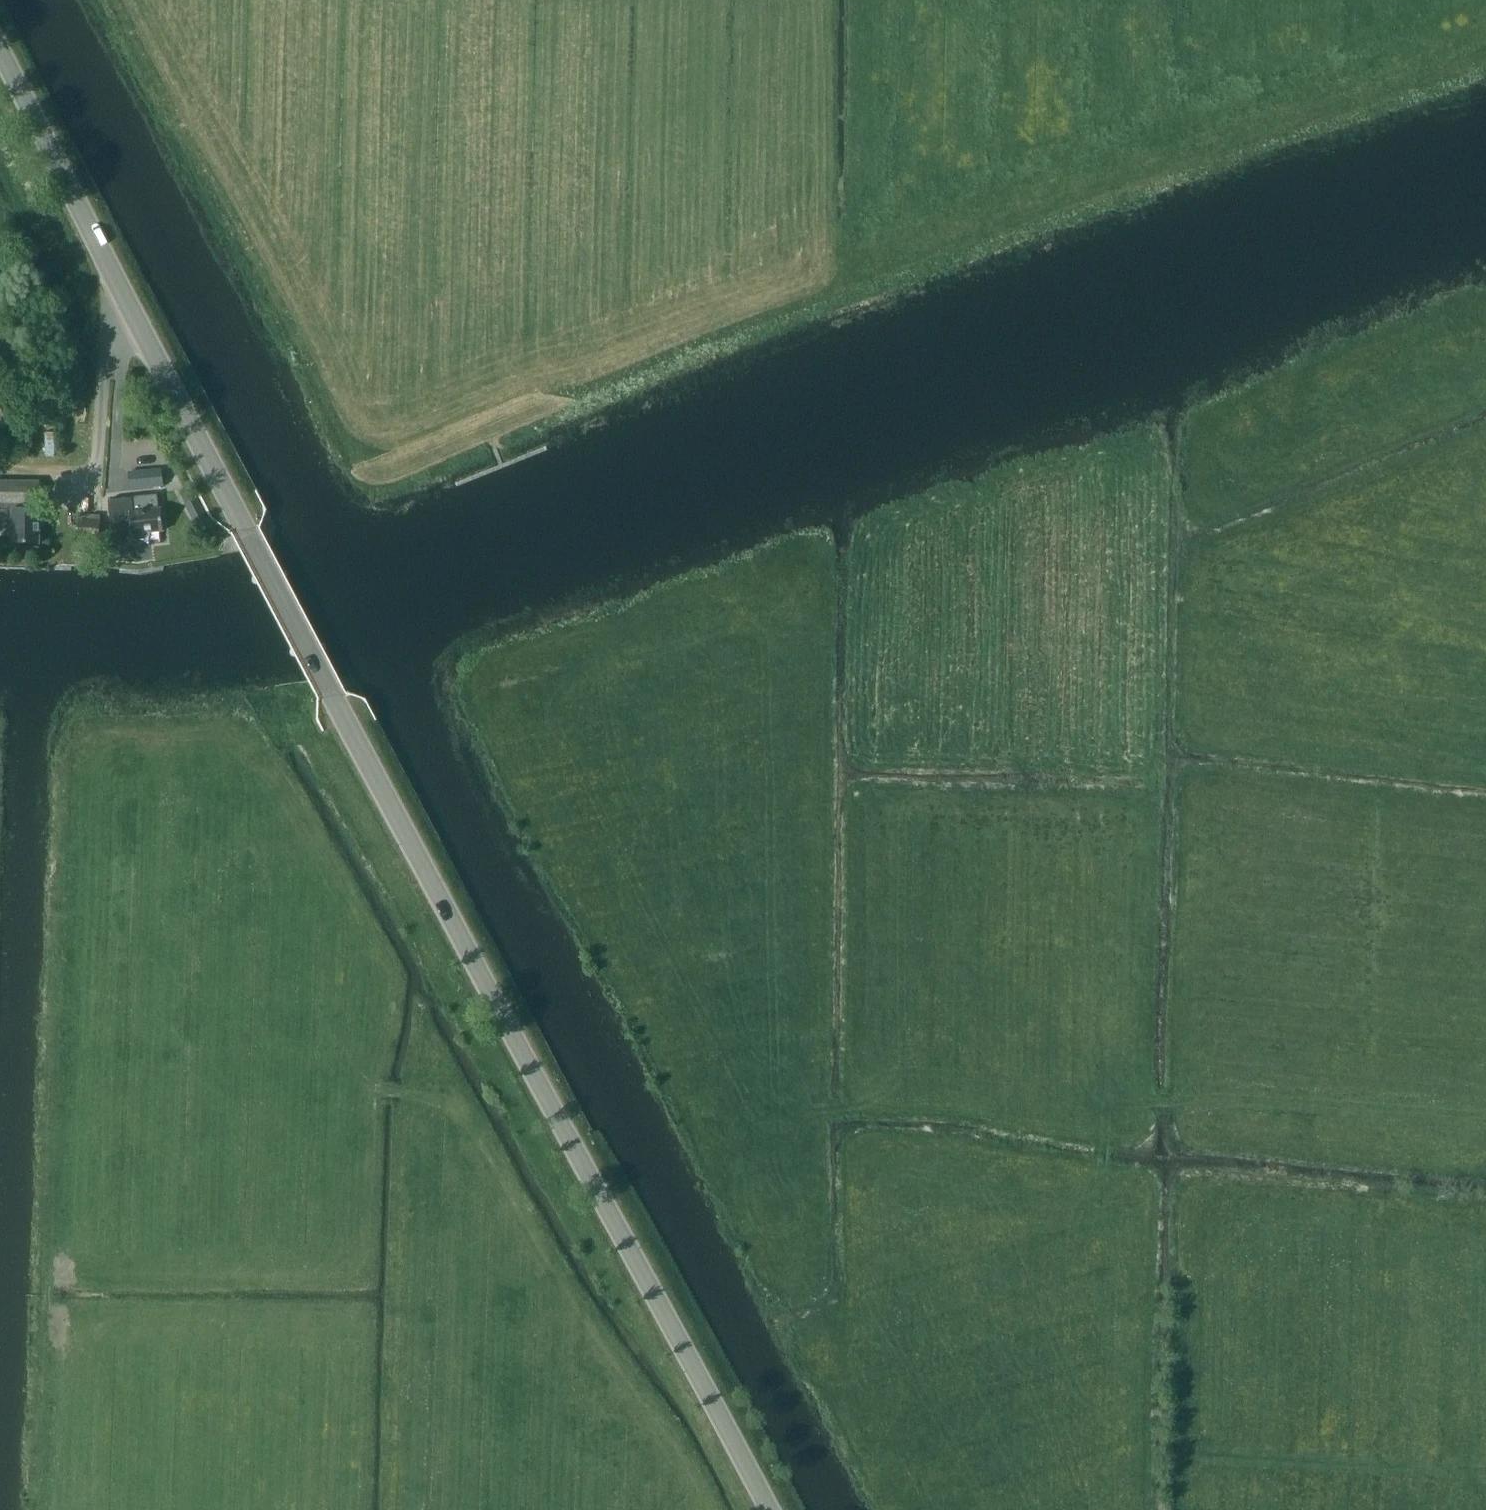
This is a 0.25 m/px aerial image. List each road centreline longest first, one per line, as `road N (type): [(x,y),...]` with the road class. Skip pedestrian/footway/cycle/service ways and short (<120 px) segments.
road 1 (secondary): [(770,1509),(333,697),(0,51)]

